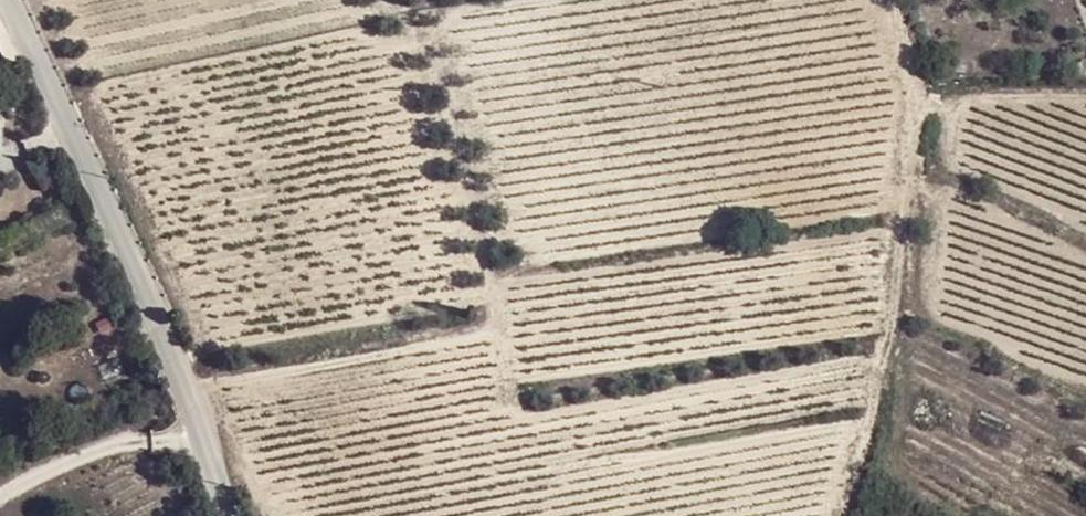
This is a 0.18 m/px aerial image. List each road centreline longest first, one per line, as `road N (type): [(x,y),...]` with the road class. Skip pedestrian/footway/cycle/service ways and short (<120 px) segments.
road 1 (residential): [(229,515),(188,398),(8,0)]

